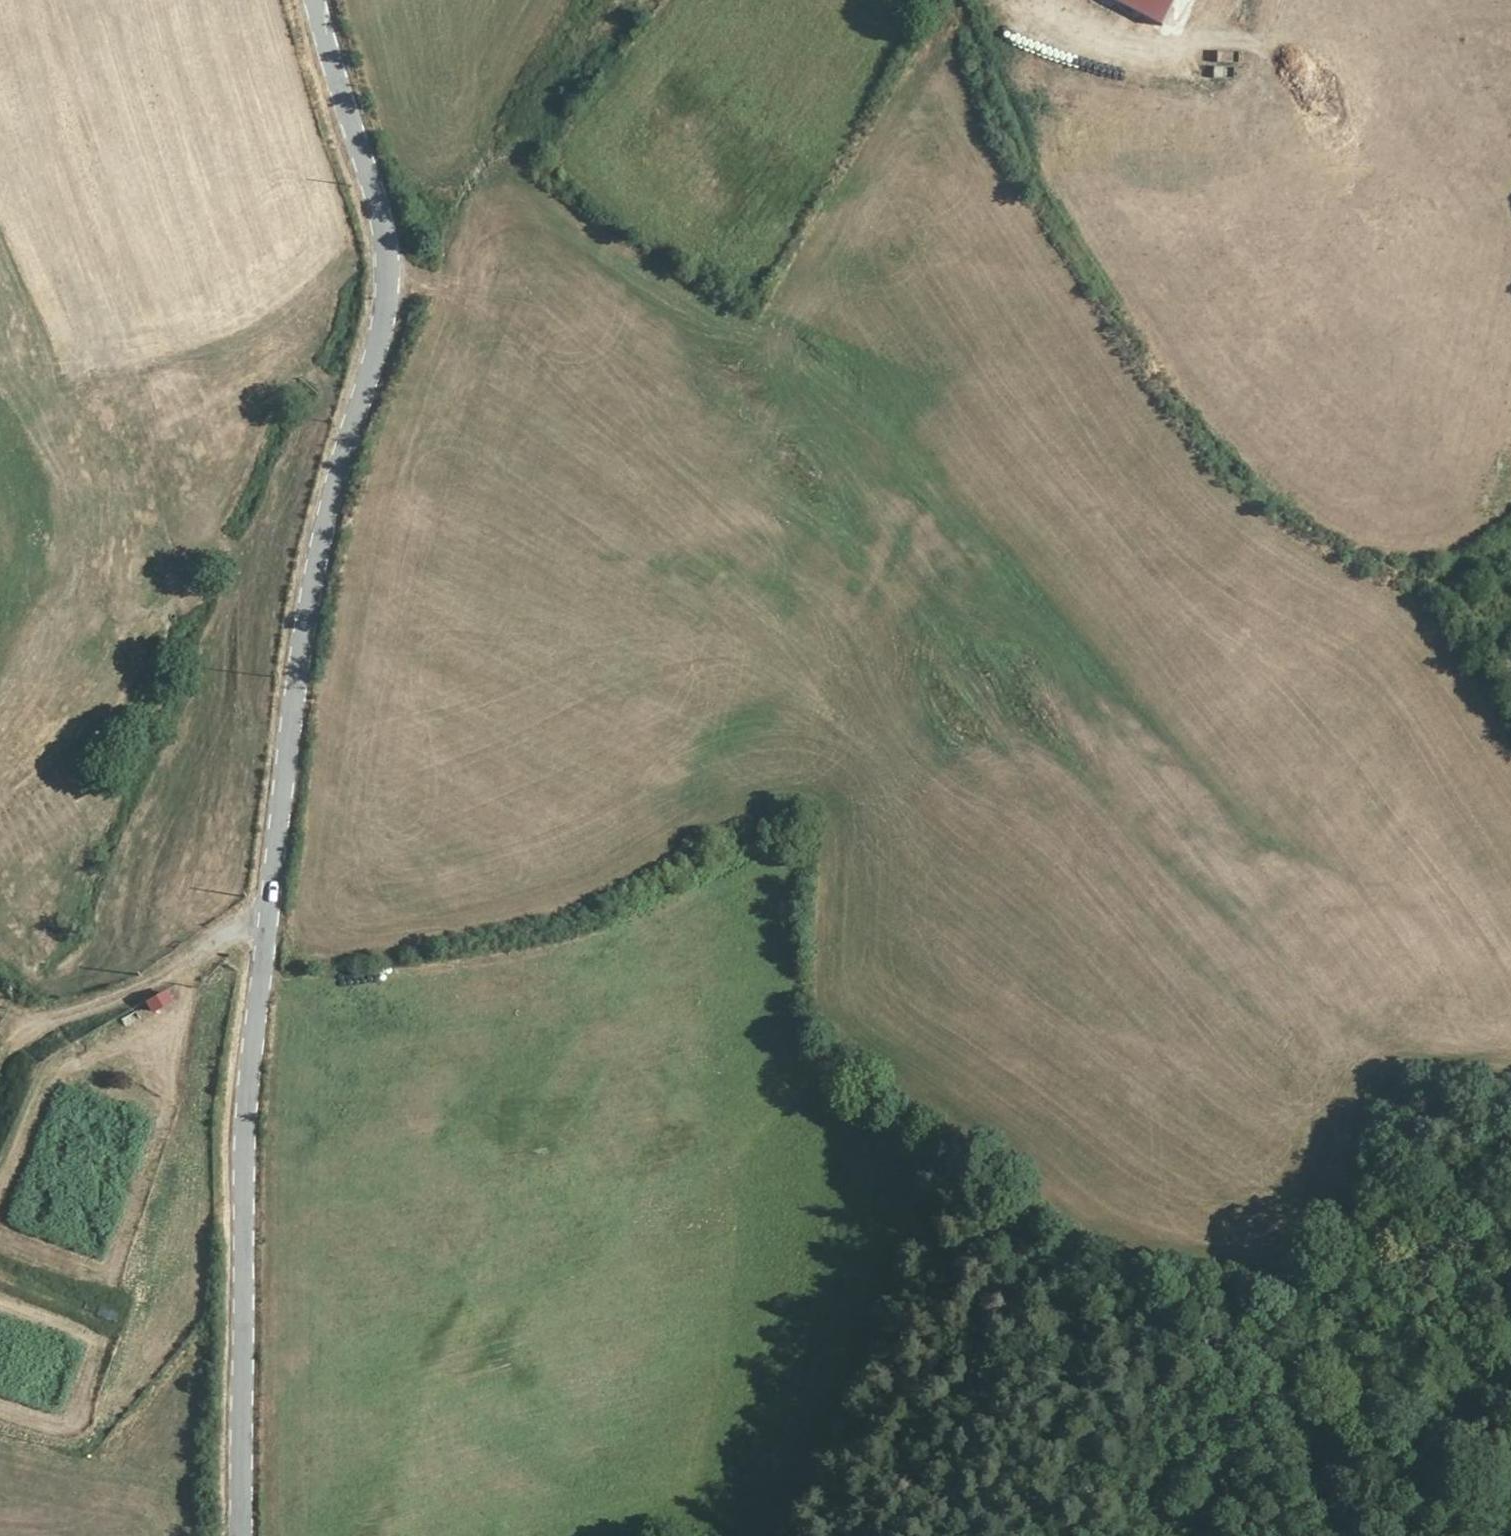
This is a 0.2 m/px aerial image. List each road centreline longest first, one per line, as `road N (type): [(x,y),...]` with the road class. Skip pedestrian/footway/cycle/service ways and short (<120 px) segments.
road 1 (unclassified): [(228,1535),(223,1452),(236,1157),(253,981),(343,463),(391,297),(304,0)]

